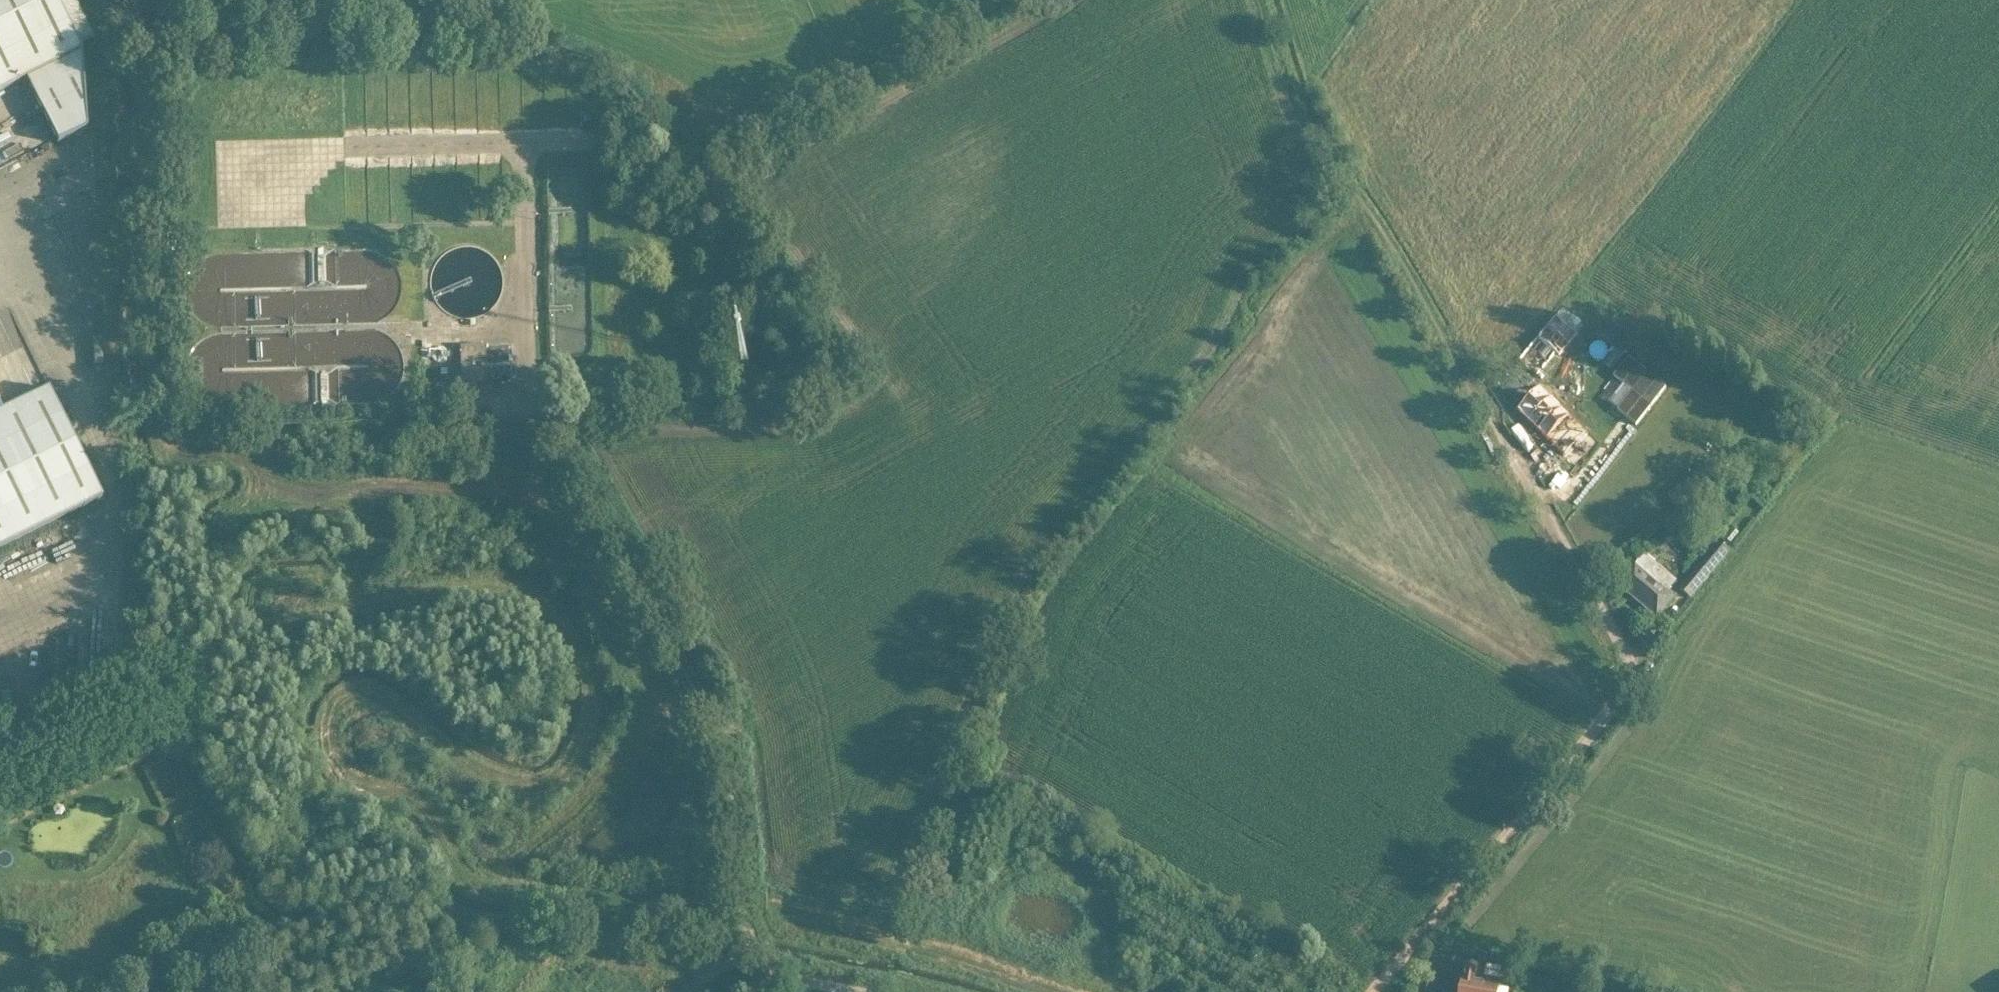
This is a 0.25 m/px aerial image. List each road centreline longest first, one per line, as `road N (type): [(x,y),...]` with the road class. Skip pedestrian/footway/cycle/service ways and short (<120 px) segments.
road 1 (unclassified): [(1466,378),(1634,666),(1606,717),(1374,991)]
road 2 (unclassified): [(861,991),(771,973),(745,944),(737,815),(720,736),(559,428)]

